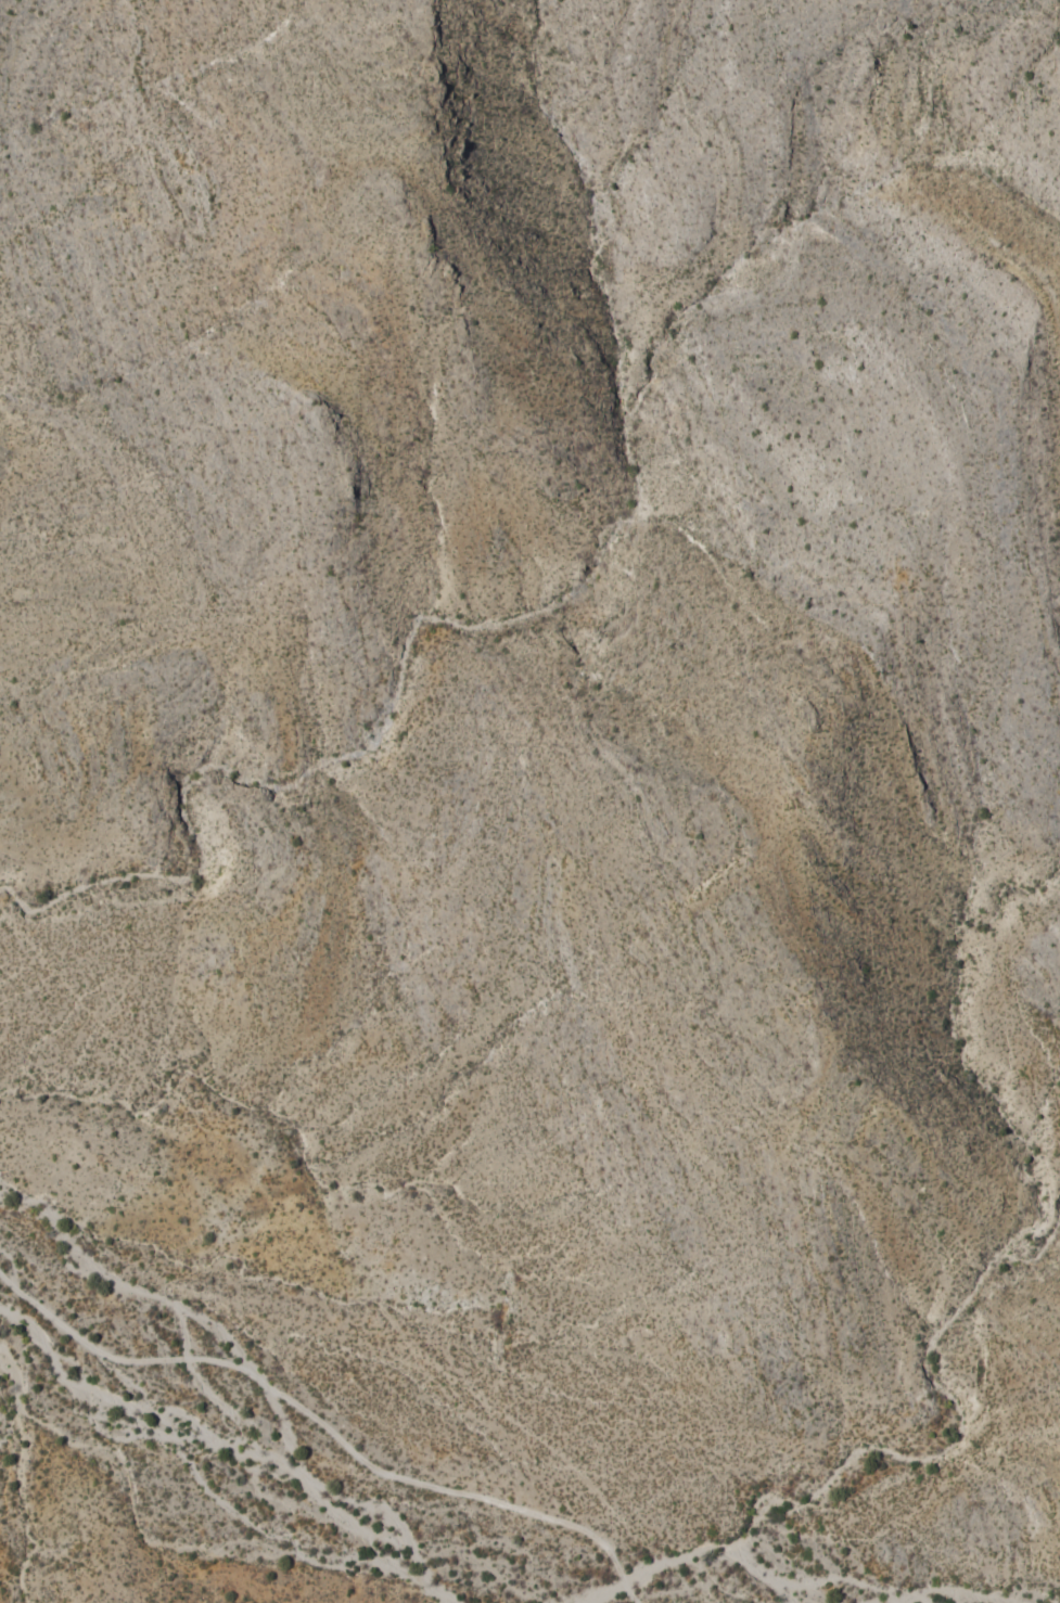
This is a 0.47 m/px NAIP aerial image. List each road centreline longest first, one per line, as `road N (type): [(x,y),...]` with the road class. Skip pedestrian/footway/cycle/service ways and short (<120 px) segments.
road 1 (track): [(636,1602),(608,1553),(579,1529),(386,1475),(221,1361),(102,1354),(0,1274)]

